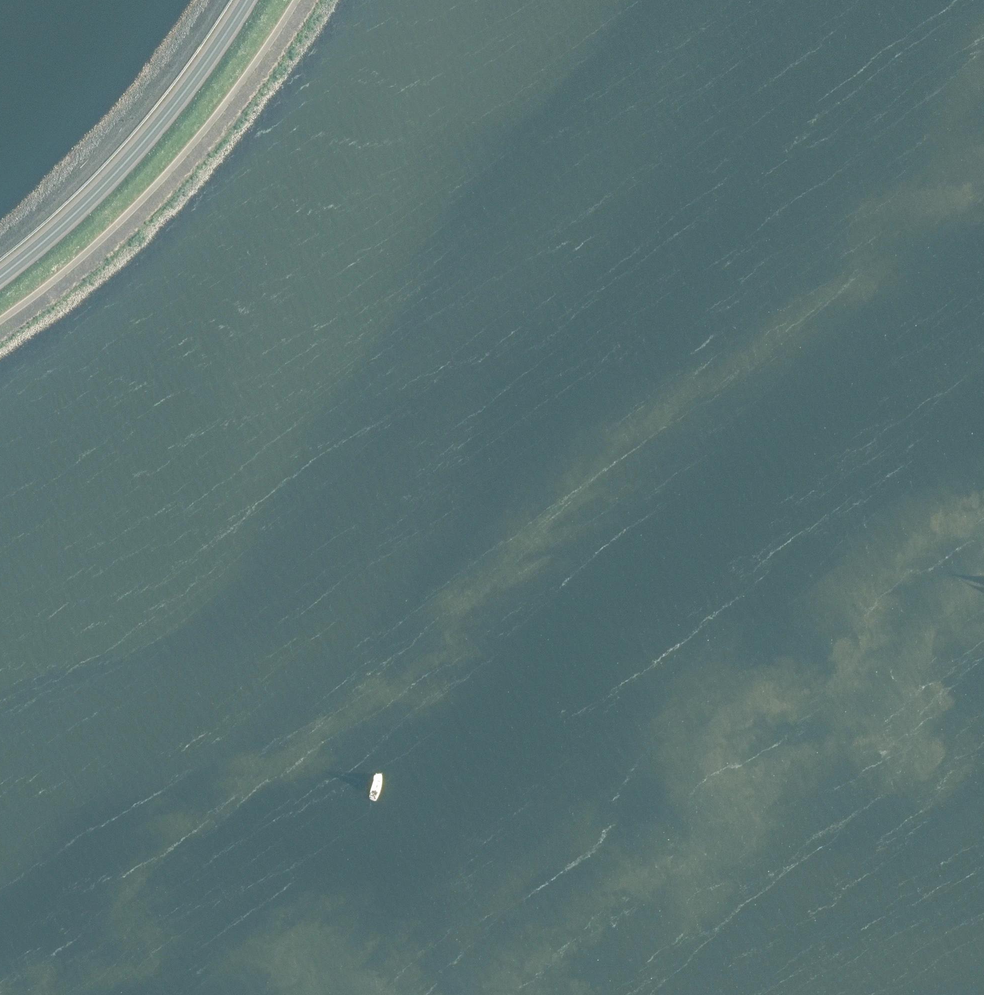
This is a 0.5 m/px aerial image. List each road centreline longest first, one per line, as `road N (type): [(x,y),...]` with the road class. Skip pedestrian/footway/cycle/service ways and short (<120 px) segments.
road 1 (trunk): [(0,285),(147,146),(253,0)]

